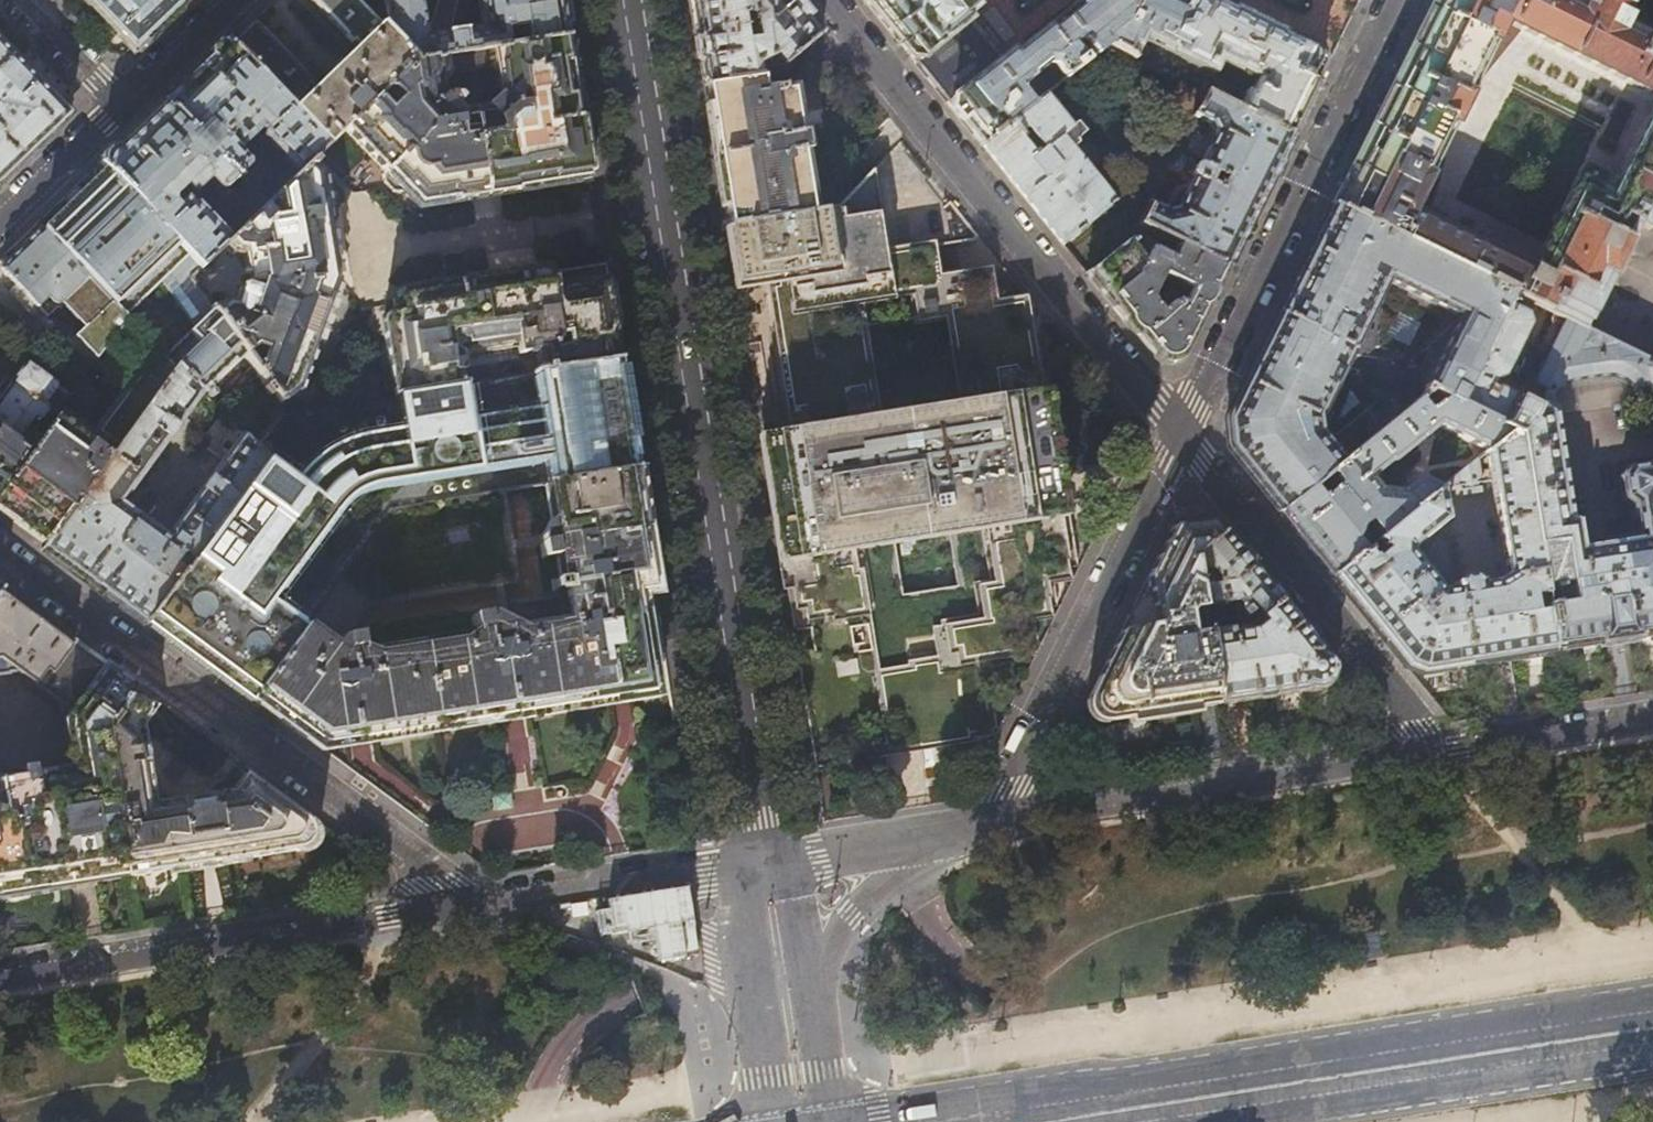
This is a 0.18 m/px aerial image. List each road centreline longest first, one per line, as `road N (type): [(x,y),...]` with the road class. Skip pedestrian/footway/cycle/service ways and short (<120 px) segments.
road 1 (tertiary): [(623,0),(765,866)]
road 2 (secondary): [(1057,1121),(1652,1028)]
road 3 (residential): [(467,901),(0,555)]
road 4 (residential): [(827,0),(1179,432)]
road 5 (residential): [(1179,432),(1393,0)]
road 6 (residential): [(467,901),(0,975)]
road 7 (residential): [(1432,750),(989,825)]
road 8 (residential): [(989,825),(1179,432)]
road 9 (residential): [(1179,432),(1432,750)]
road 10 (residential): [(784,983),(888,870),(989,825)]
road 11 (residential): [(784,983),(565,889)]
road 12 (residential): [(989,825),(765,866)]
road 13 (residential): [(1652,716),(1432,750)]
road 14 (residential): [(765,866),(565,889)]
road 15 (residential): [(120,102),(0,218)]
road 16 (residential): [(227,0),(120,102)]
road 17 (residential): [(120,102),(23,0)]
road 18 (tertiary): [(784,983),(804,1121)]

